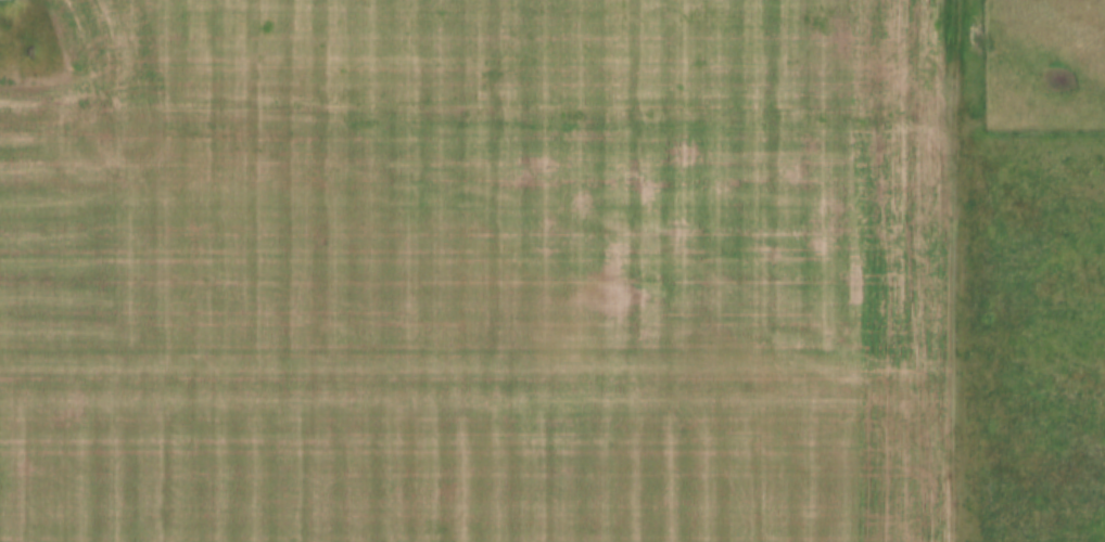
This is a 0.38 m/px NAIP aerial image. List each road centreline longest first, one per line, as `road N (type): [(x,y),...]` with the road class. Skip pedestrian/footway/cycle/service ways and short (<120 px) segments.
road 1 (track): [(0,93),(356,127),(574,209),(694,264),(875,354),(914,390),(949,441),(950,541)]
road 2 (track): [(950,103),(913,128),(854,133),(356,127)]
road 3 (track): [(949,441),(950,0)]

